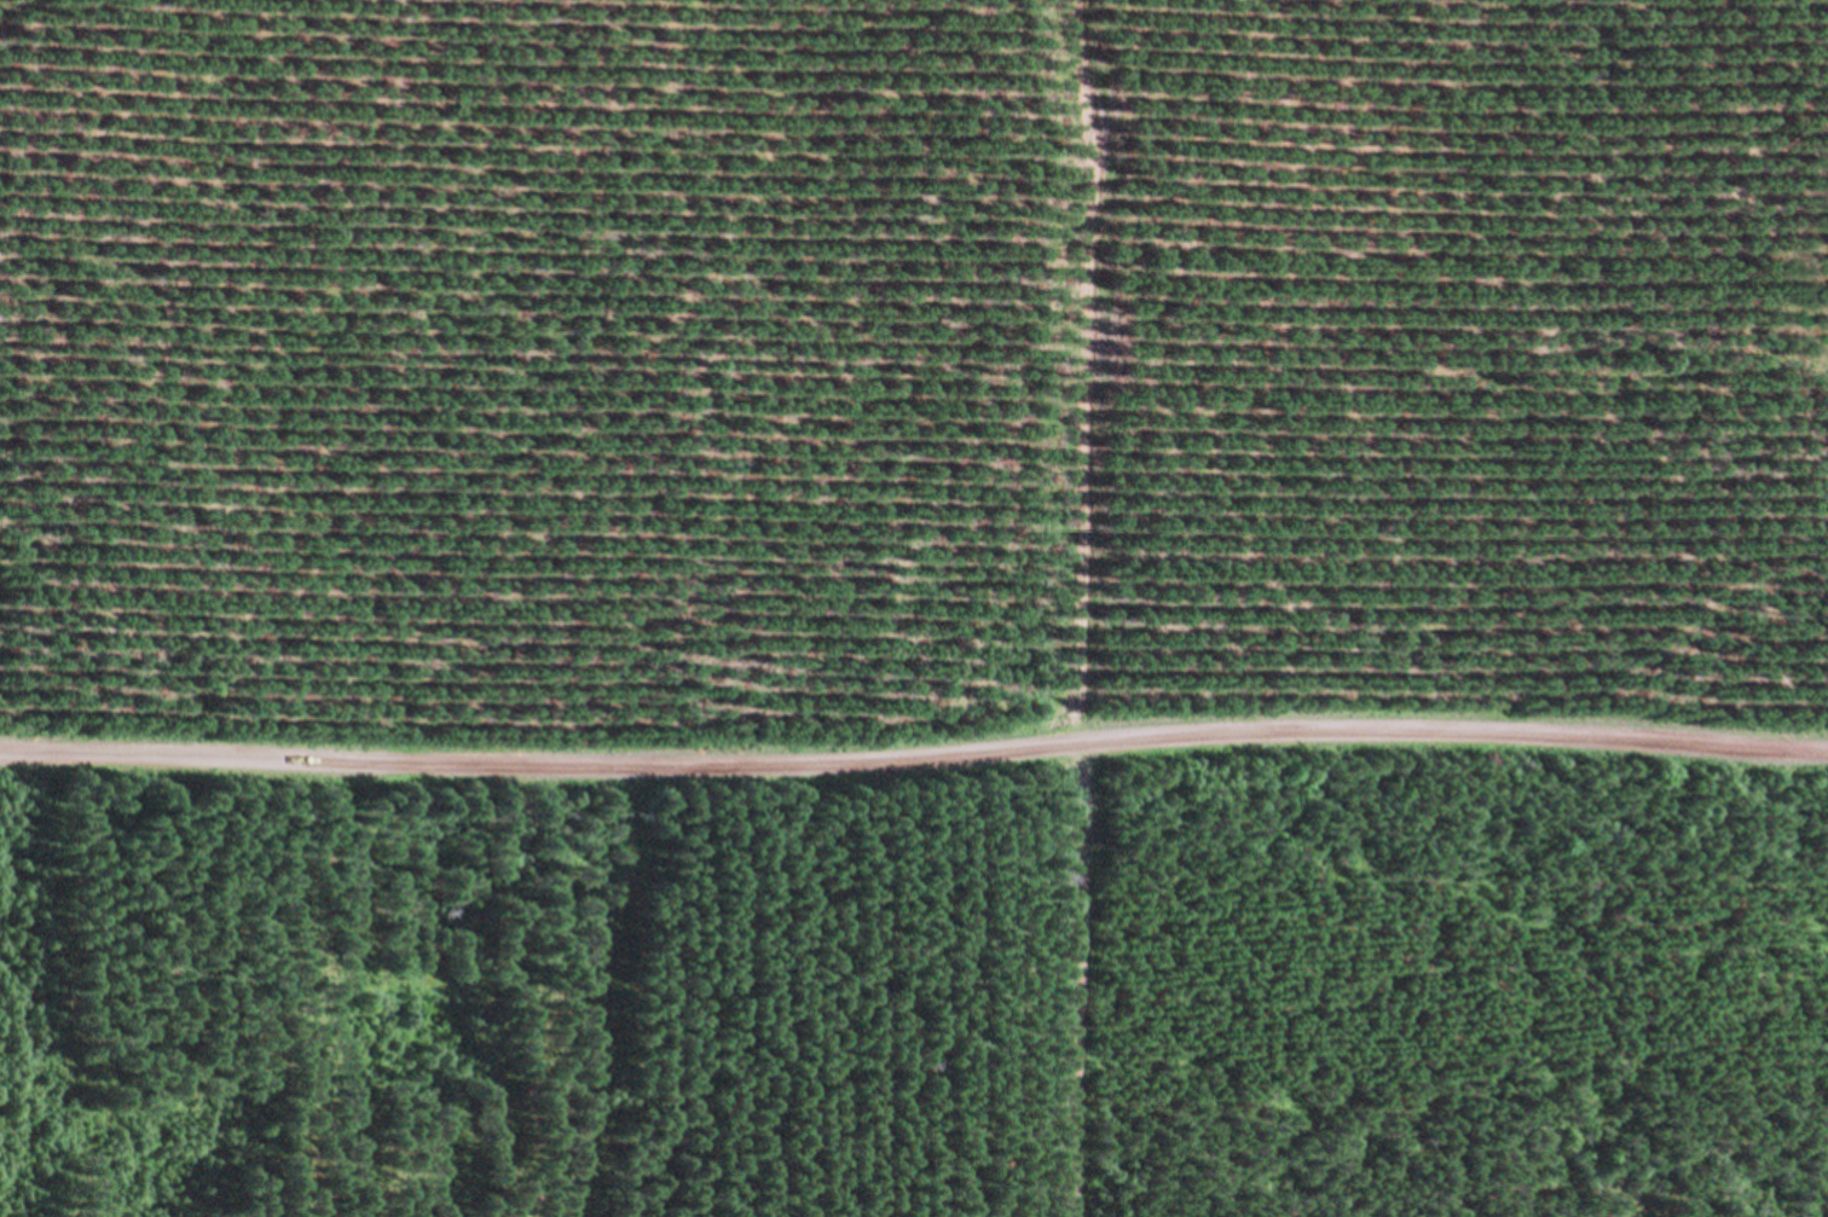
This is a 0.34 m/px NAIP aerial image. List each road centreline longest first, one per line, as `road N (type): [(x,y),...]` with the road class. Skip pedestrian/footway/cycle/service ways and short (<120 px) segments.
road 1 (residential): [(1827,759),(1487,736),(1202,740),(892,775),(504,773),(0,758)]

